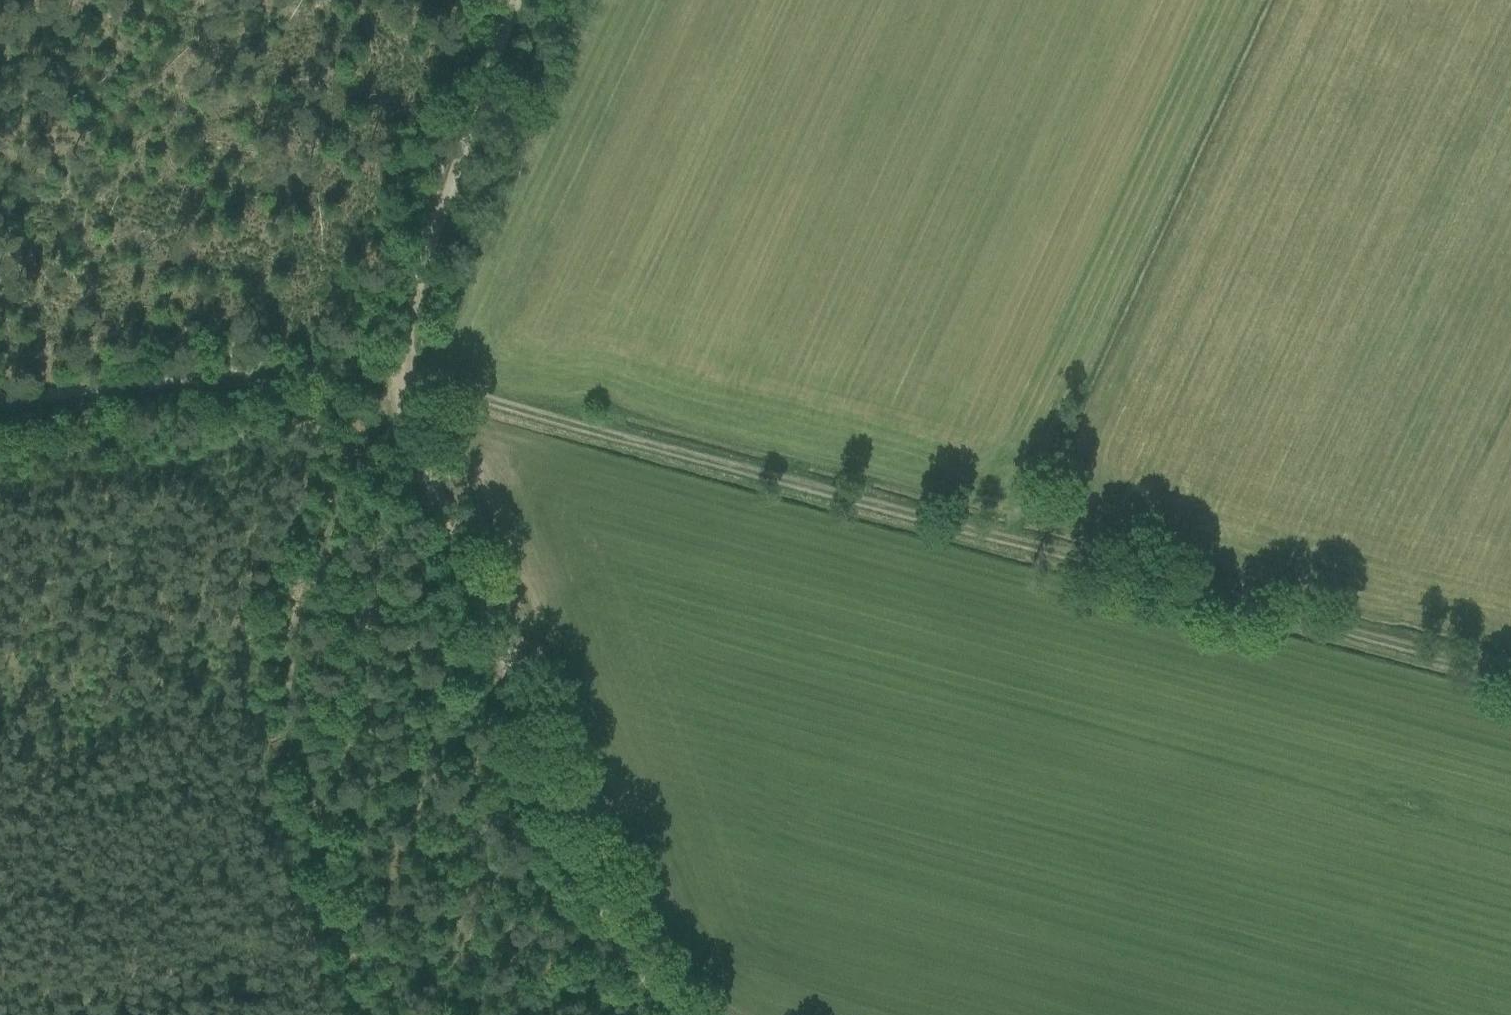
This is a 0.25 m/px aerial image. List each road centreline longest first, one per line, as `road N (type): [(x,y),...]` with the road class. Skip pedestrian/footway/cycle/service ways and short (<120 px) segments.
road 1 (track): [(398,357),(397,374),(658,1014)]
road 2 (track): [(0,407),(398,357)]
road 3 (track): [(514,0),(398,357)]

